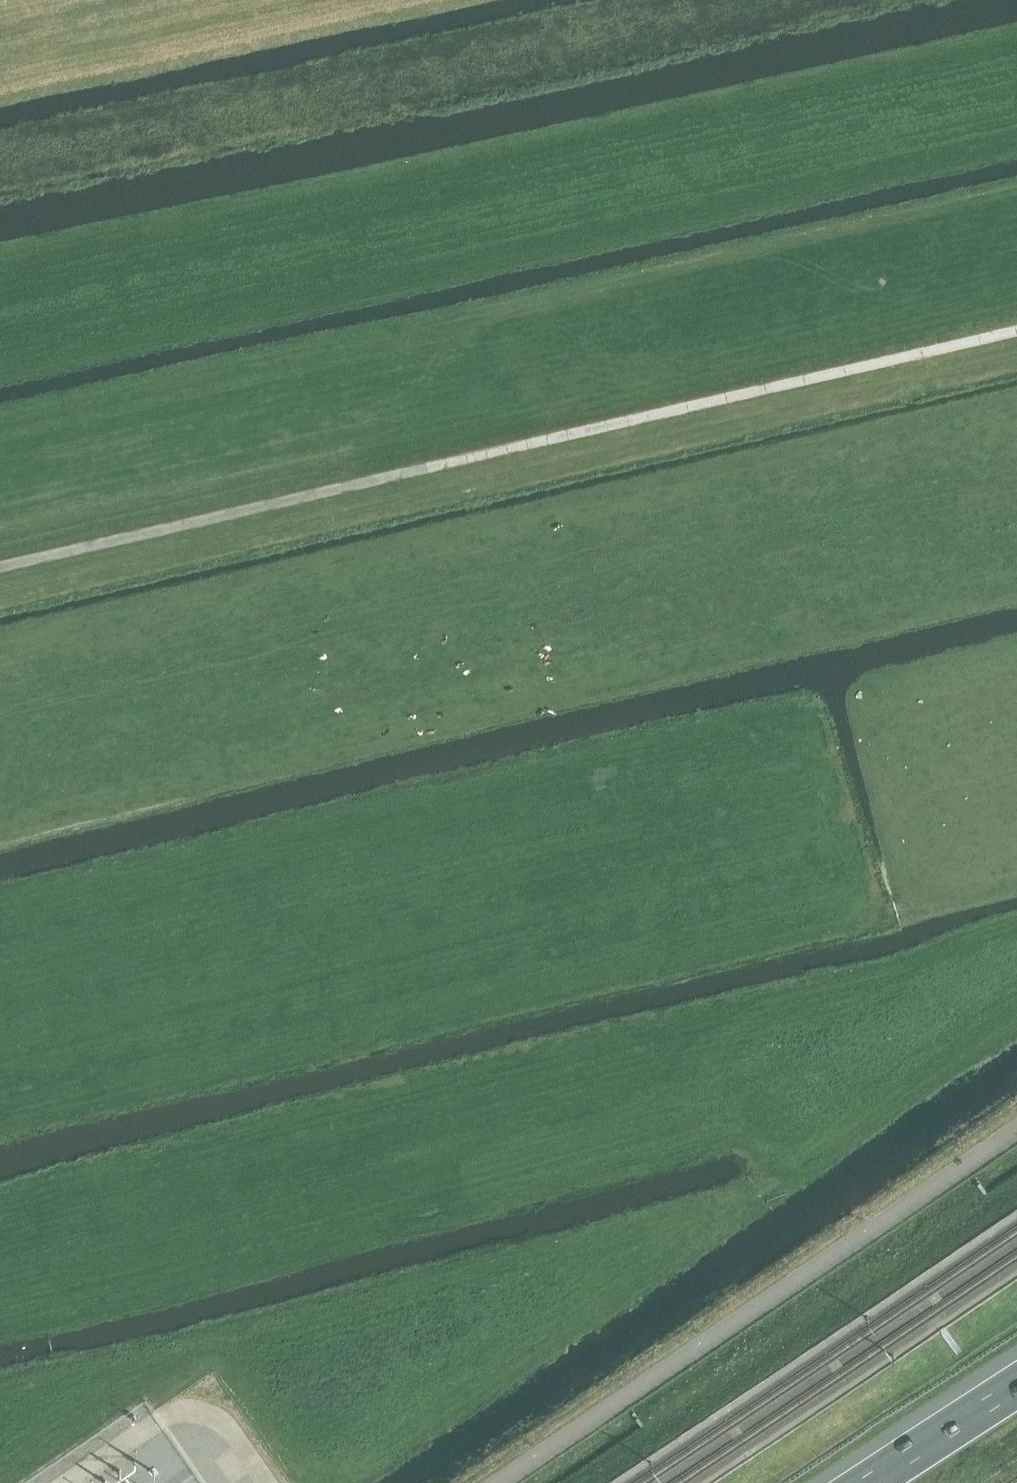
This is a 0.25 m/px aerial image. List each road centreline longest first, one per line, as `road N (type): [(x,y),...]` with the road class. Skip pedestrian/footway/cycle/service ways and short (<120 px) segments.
road 1 (track): [(0,569),(1016,333)]
road 2 (unclassified): [(1016,1131),(498,1482)]
road 3 (motorway): [(1016,1369),(851,1482)]

